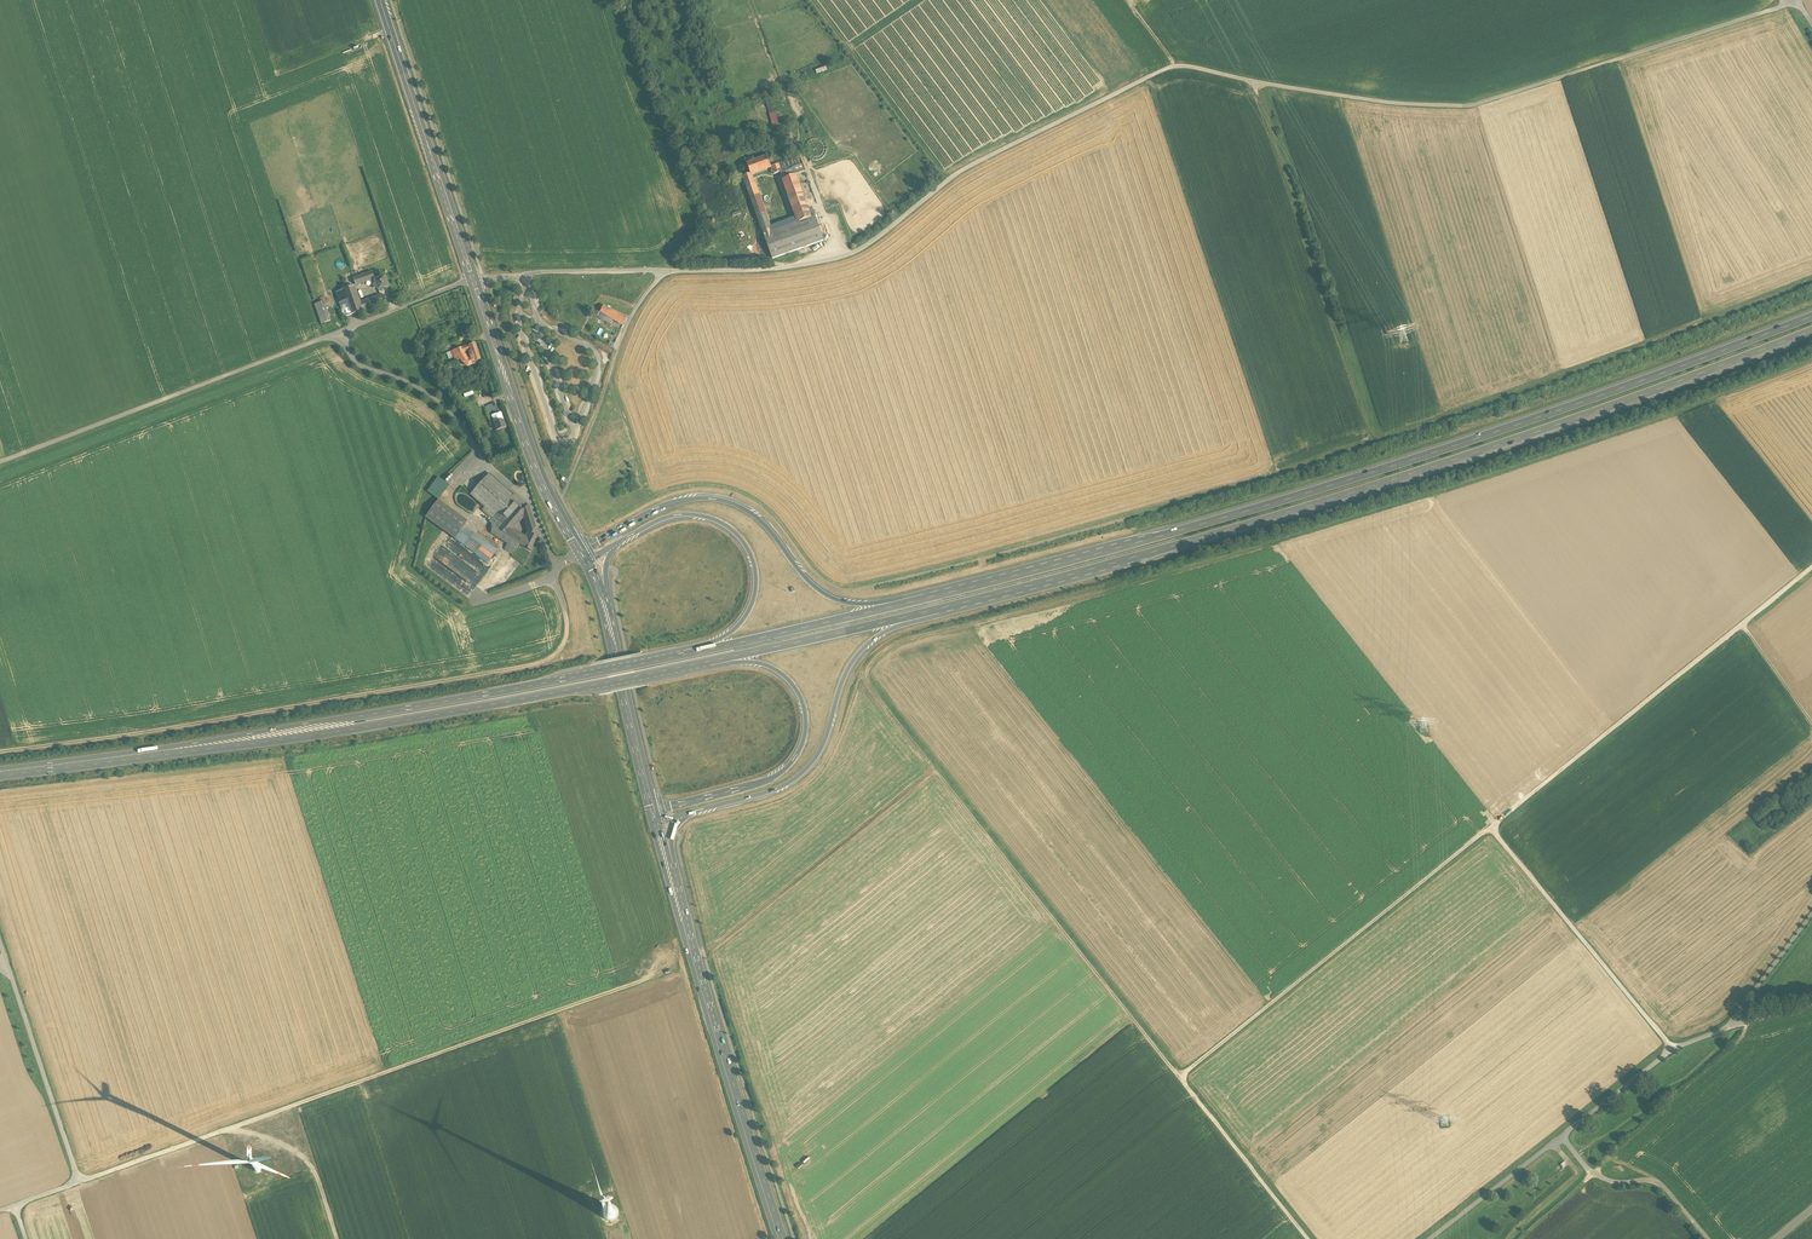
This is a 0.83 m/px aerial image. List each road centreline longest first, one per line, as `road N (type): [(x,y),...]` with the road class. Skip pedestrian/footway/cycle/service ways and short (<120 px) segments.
road 1 (track): [(856,587),(1255,479),(1811,280)]
road 2 (track): [(1788,5),(1471,106),(1397,104),(1169,68),(978,162),(854,252)]
road 3 (track): [(872,664),(901,644),(1441,498),(1811,367)]
road 4 (motorway): [(902,619),(1353,492),(1811,329)]
road 5 (motorway): [(1811,314),(1379,469),(933,596)]
road 6 (track): [(1811,568),(1178,1078)]
road 7 (track): [(552,579),(567,630),(553,657),(540,663),(0,754)]
road 8 (track): [(681,968),(98,1176)]
road 9 (track): [(1306,1238),(934,770)]
road 10 (trunk): [(157,754),(322,736),(697,666)]
road 11 (trunk): [(679,657),(157,754)]
road 12 (track): [(1429,1238),(1673,1050),(1811,1005)]
road 13 (motorway): [(933,596),(864,605),(832,598),(801,573),(763,522),(714,498),(671,504),(581,550)]
road 14 (primary): [(782,1238),(671,873)]
road 15 (track): [(1371,440),(1254,82)]
road 16 (track): [(0,462),(320,340)]
road 17 (trunk): [(697,666),(756,663),(781,673),(805,709),(803,741),(776,777),(652,813)]
road 18 (track): [(934,770),(696,961)]
road 19 (motorway): [(694,812),(775,790),(804,772),(825,740),(854,659),(902,619)]
road 20 (trunk): [(617,544),(665,519),(693,515),(729,527),(747,547),(755,579),(748,613),(727,636),(679,657)]
road 21 (primary): [(476,280),(381,0)]
road 22 (primary): [(581,550),(544,484),(476,280)]
road 23 (track): [(1490,826),(1673,1050)]
road 24 (track): [(681,968),(767,1238)]
road 25 (trunk): [(933,596),(679,657)]
road 26 (track): [(78,1182),(0,943)]
road 27 (primary): [(652,813),(604,606)]
road 28 (motorway): [(697,666),(902,619)]
road 29 (track): [(1707,1238),(1661,1184),(1603,1178),(1562,1136)]
road 30 (track): [(337,1238),(313,1168),(296,1152),(225,1130)]
road 31 (unclassified): [(320,340),(476,280)]
road 32 (trunk): [(157,754),(0,774)]
road 33 (track): [(1811,914),(1731,1027)]
road 34 (track): [(872,664),(872,692),(934,770)]
road 35 (track): [(474,595),(552,579),(556,564),(582,553)]
road 36 (track): [(1742,624),(1811,724)]

